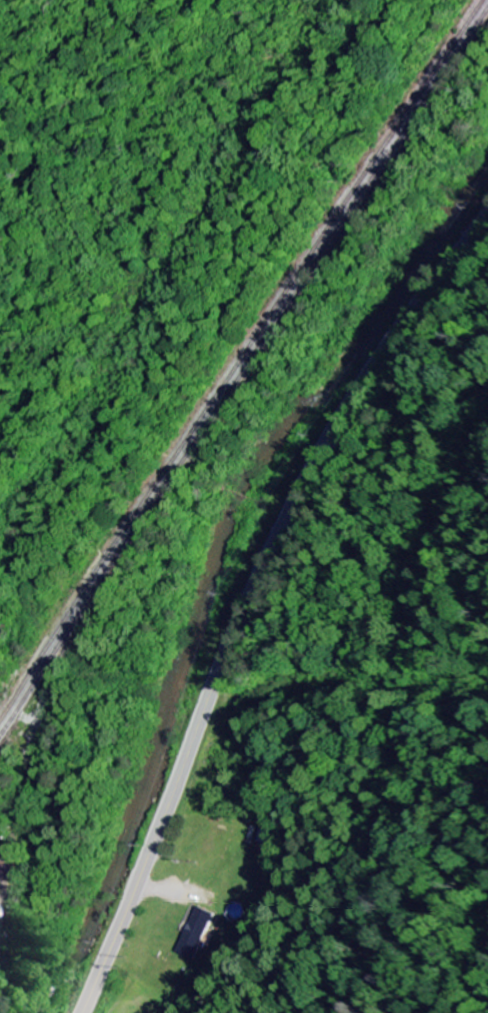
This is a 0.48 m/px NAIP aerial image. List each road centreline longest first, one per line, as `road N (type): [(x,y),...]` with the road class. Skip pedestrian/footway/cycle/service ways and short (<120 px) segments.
road 1 (secondary): [(84,1012),(288,513),(391,342),(487,217)]

